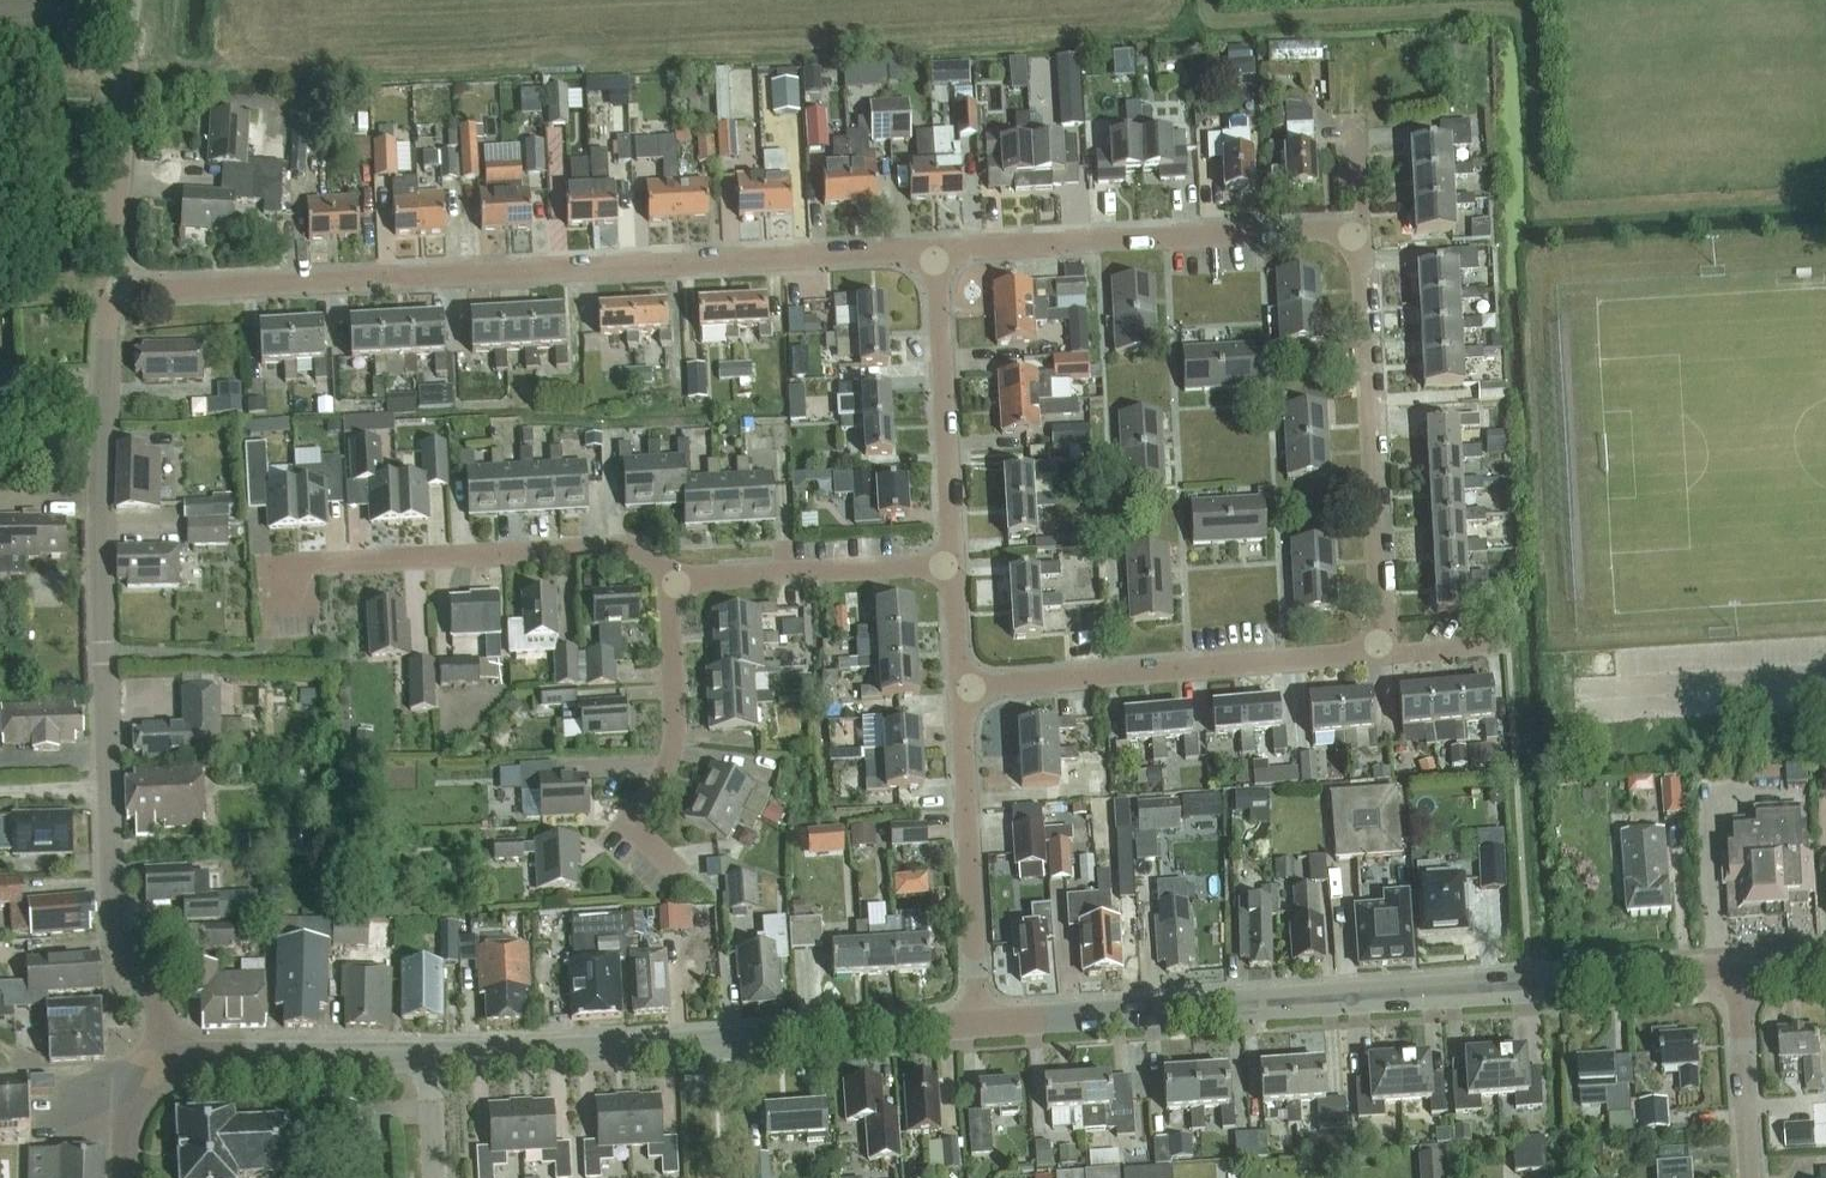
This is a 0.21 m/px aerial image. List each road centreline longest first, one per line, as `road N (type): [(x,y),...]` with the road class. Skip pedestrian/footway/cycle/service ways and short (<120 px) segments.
road 1 (residential): [(113,291),(939,253)]
road 2 (unclassified): [(160,1073),(113,921),(100,457),(113,291)]
road 3 (tertiary): [(972,1025),(1734,968)]
road 4 (tertiary): [(431,1050),(972,1025)]
road 5 (residential): [(962,689),(1384,655)]
road 6 (residential): [(939,253),(1331,234),(1356,240)]
road 7 (residential): [(1384,655),(1356,240)]
road 8 (residential): [(664,568),(616,553),(292,564)]
road 9 (residential): [(972,1025),(962,689)]
road 10 (residential): [(953,557),(939,253)]
road 11 (residential): [(609,847),(669,776),(675,755),(664,568)]
road 12 (unclassified): [(113,291),(130,0)]
road 13 (residential): [(953,557),(710,578),(664,568)]
road 14 (tertiary): [(160,1073),(211,1054),(431,1050)]
road 15 (residential): [(1748,1177),(1734,968)]
road 16 (residential): [(962,689),(953,557)]
road 17 (residential): [(431,1050),(437,1177)]

